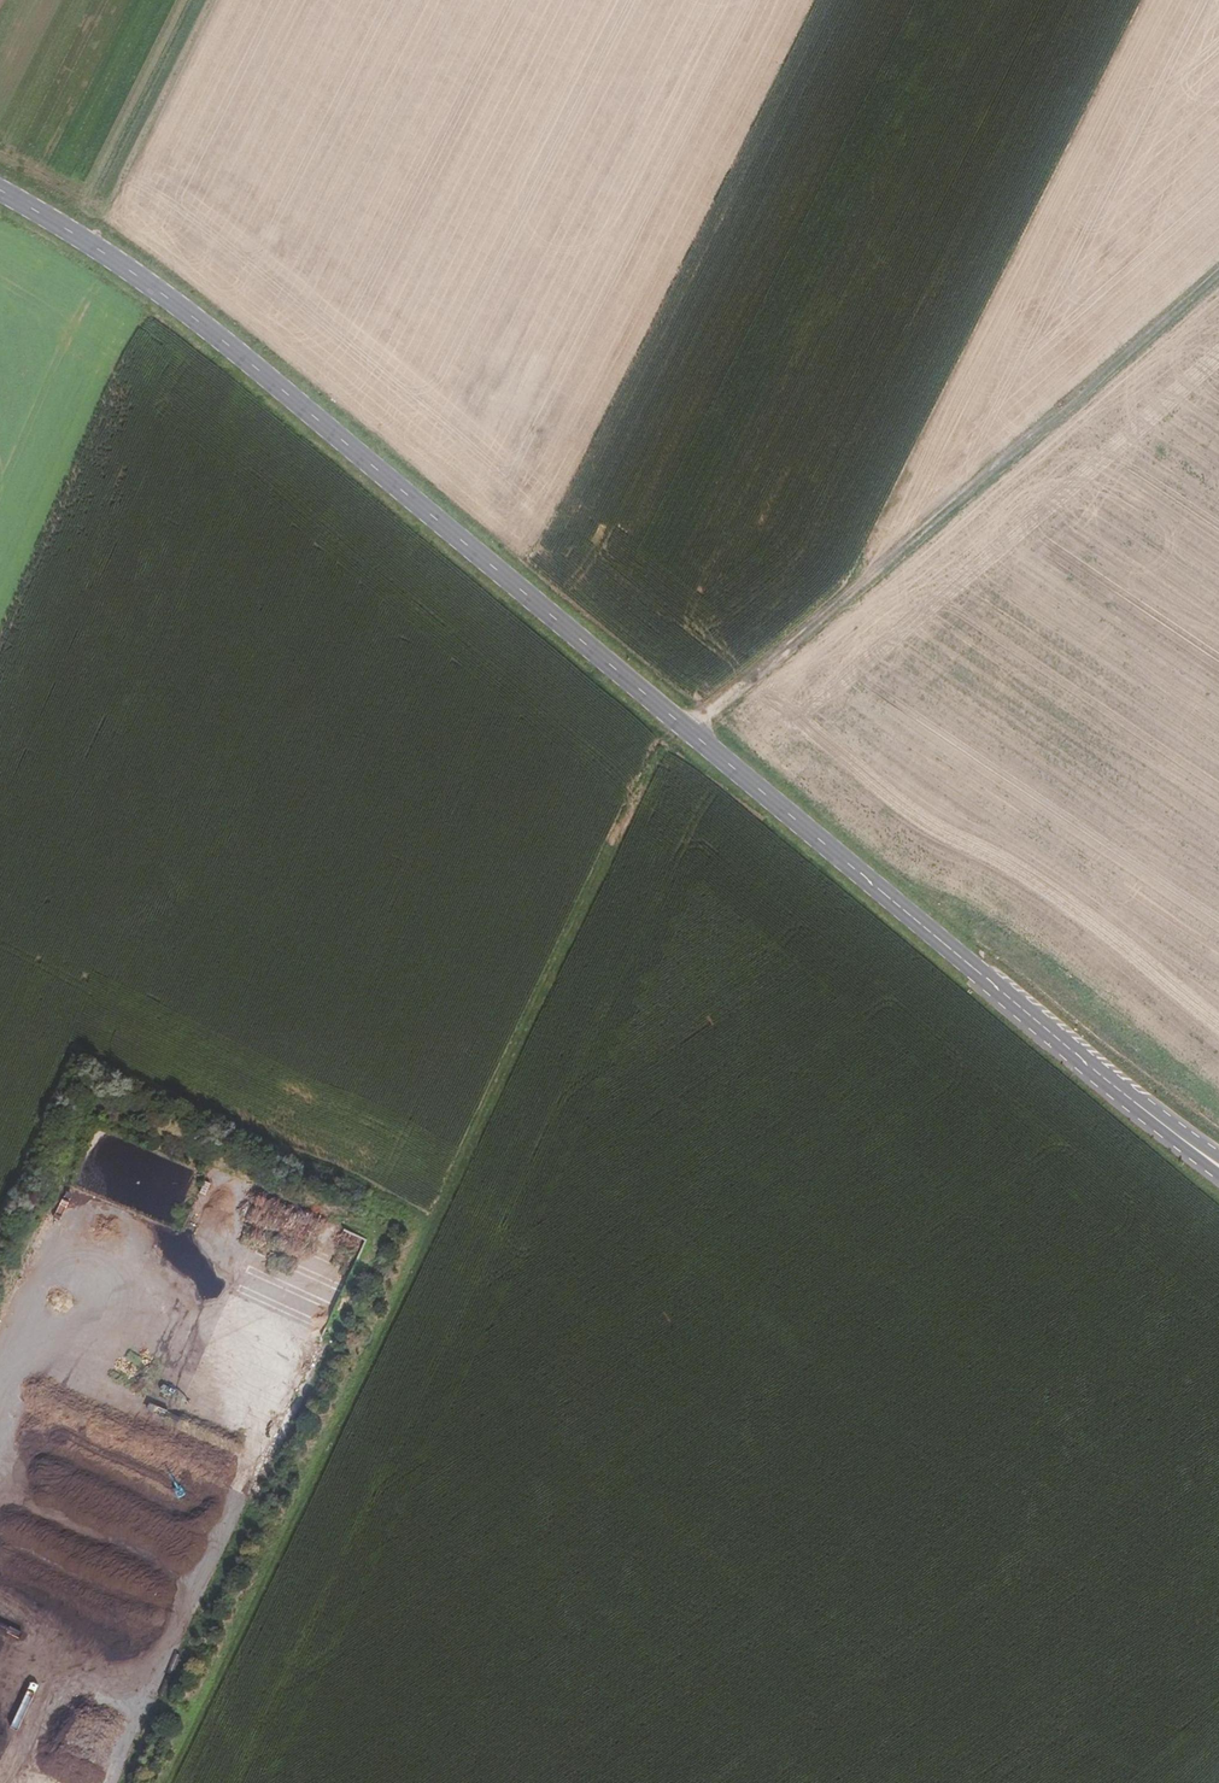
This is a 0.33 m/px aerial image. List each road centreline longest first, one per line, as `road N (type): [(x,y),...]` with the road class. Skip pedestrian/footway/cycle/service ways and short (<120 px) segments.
road 1 (primary): [(0,189),(169,294),(1140,1099)]
road 2 (track): [(688,725),(669,733),(178,1782)]
road 3 (track): [(688,725),(1218,270)]

